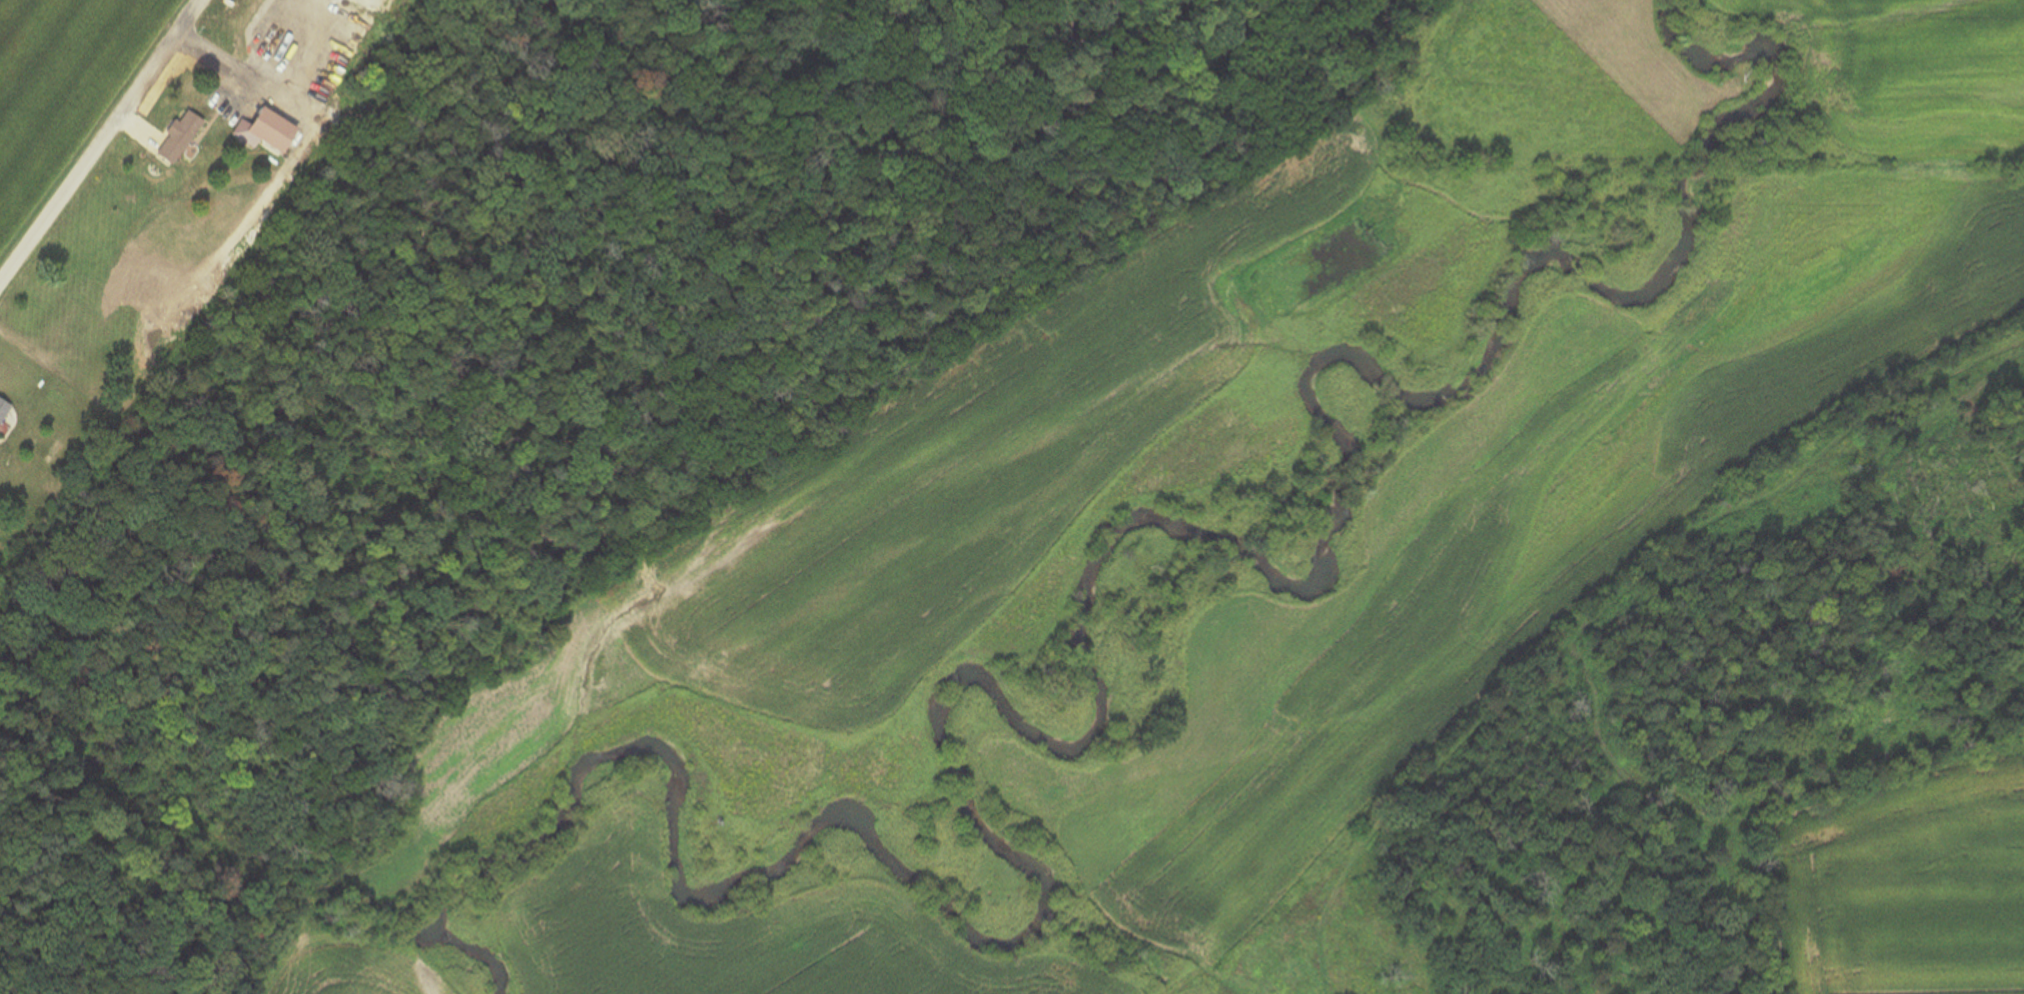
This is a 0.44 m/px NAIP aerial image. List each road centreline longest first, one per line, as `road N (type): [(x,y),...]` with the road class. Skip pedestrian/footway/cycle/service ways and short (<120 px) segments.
road 1 (residential): [(0,285),(205,0)]

